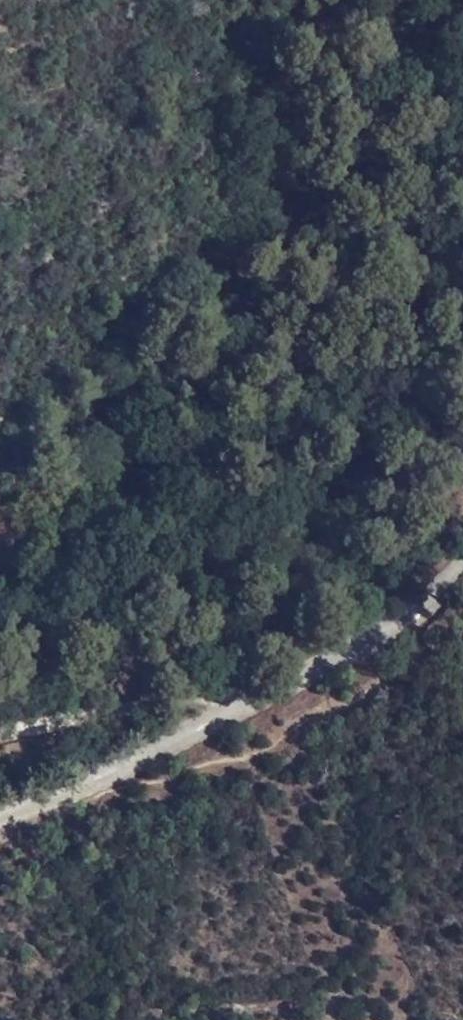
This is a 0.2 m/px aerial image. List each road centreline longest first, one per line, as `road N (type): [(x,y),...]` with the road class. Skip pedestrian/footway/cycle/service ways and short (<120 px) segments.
road 1 (unclassified): [(462,568),(393,621),(222,717),(0,819)]

